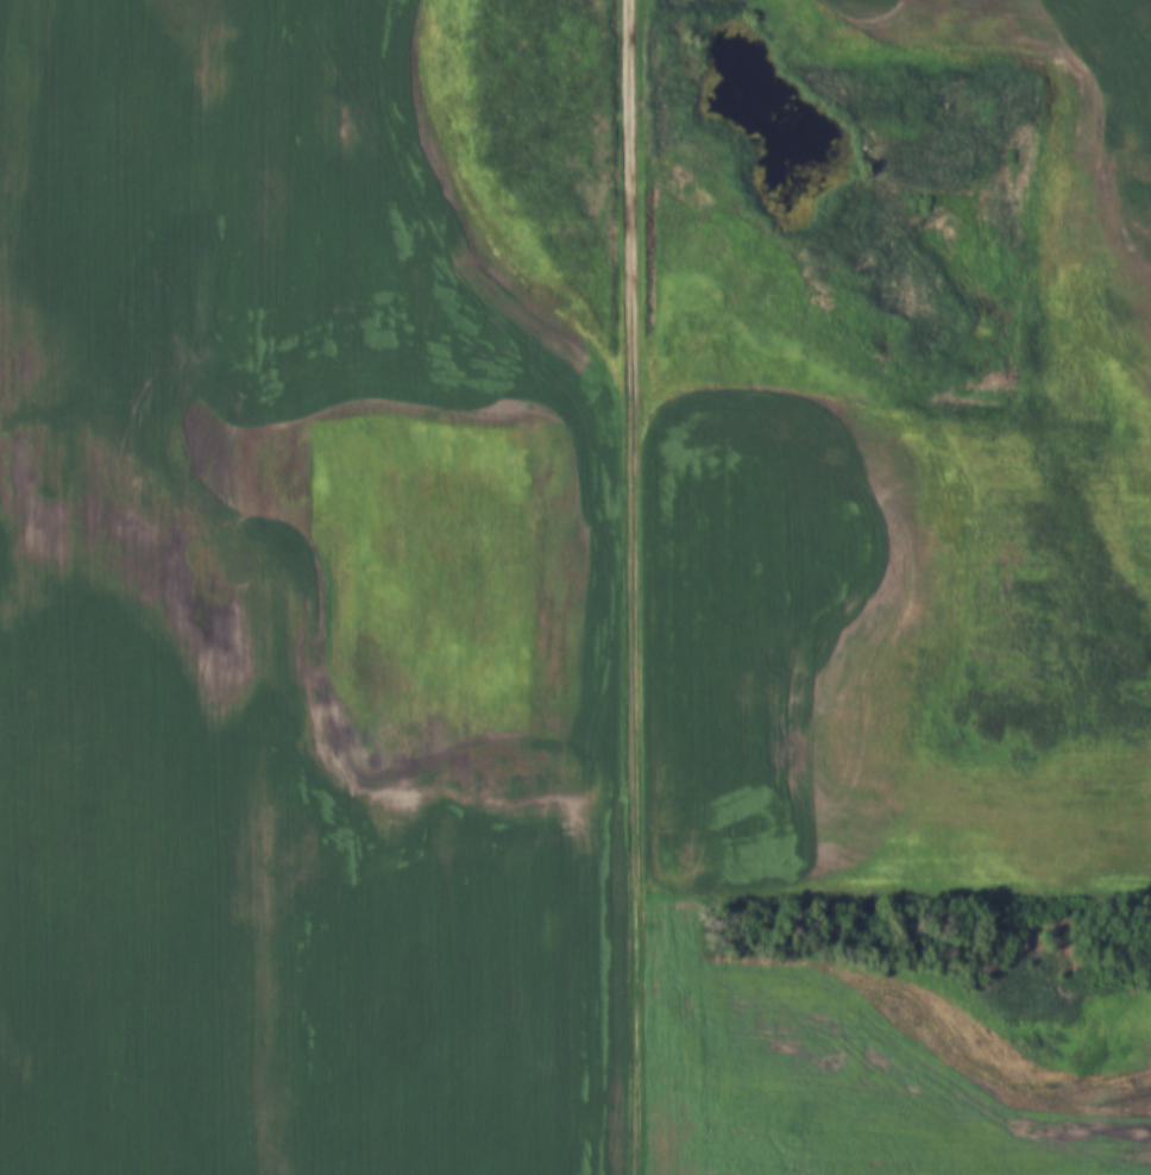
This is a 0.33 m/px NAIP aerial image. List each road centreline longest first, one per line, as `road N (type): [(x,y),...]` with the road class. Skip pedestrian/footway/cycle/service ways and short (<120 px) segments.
road 1 (track): [(635,1174),(627,0)]

